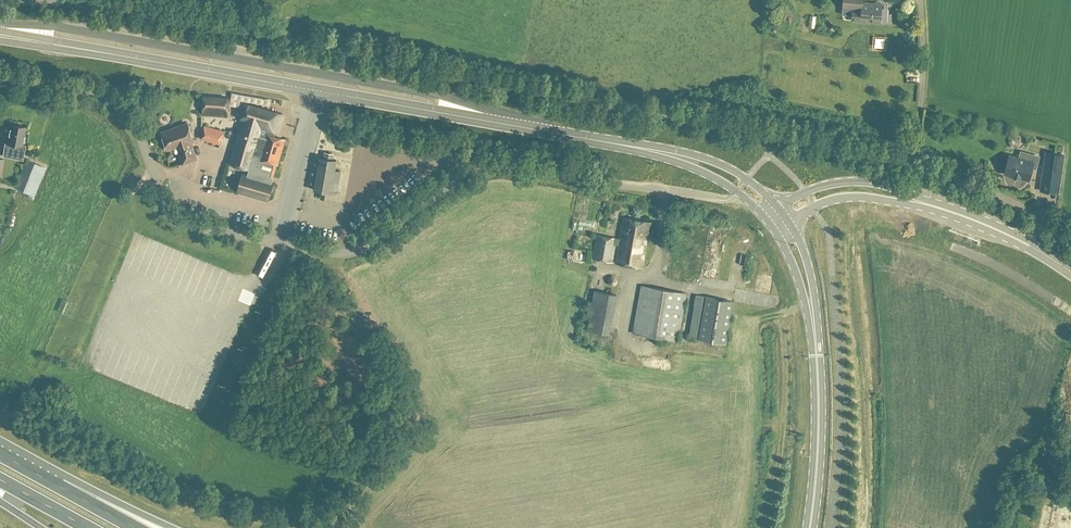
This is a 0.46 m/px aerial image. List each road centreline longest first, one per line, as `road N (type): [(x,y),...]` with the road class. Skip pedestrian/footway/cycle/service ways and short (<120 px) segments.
road 1 (unclassified): [(911,164),(247,30),(0,1)]
road 2 (unclassified): [(680,191),(482,166),(365,248),(333,252),(181,222),(164,204),(137,127),(114,101),(0,75)]
road 3 (secondary): [(618,143),(0,35)]
road 4 (secondary): [(618,143),(699,170),(738,191),(771,224)]
road 5 (secondary): [(778,207),(720,164),(618,143)]
road 6 (unclassified): [(1070,236),(973,184),(911,164)]
road 7 (unclassified): [(939,207),(852,180),(778,207)]
road 8 (unclassified): [(911,164),(924,86),(922,0)]
road 9 (secondary): [(771,224),(798,278),(819,377)]
road 10 (secondary): [(819,377),(812,275),(789,223)]
road 11 (unclassified): [(789,223),(843,197),(939,207)]
road 12 (secondary): [(809,527),(819,377)]
road 13 (unclassified): [(1070,272),(1020,240),(939,207)]

